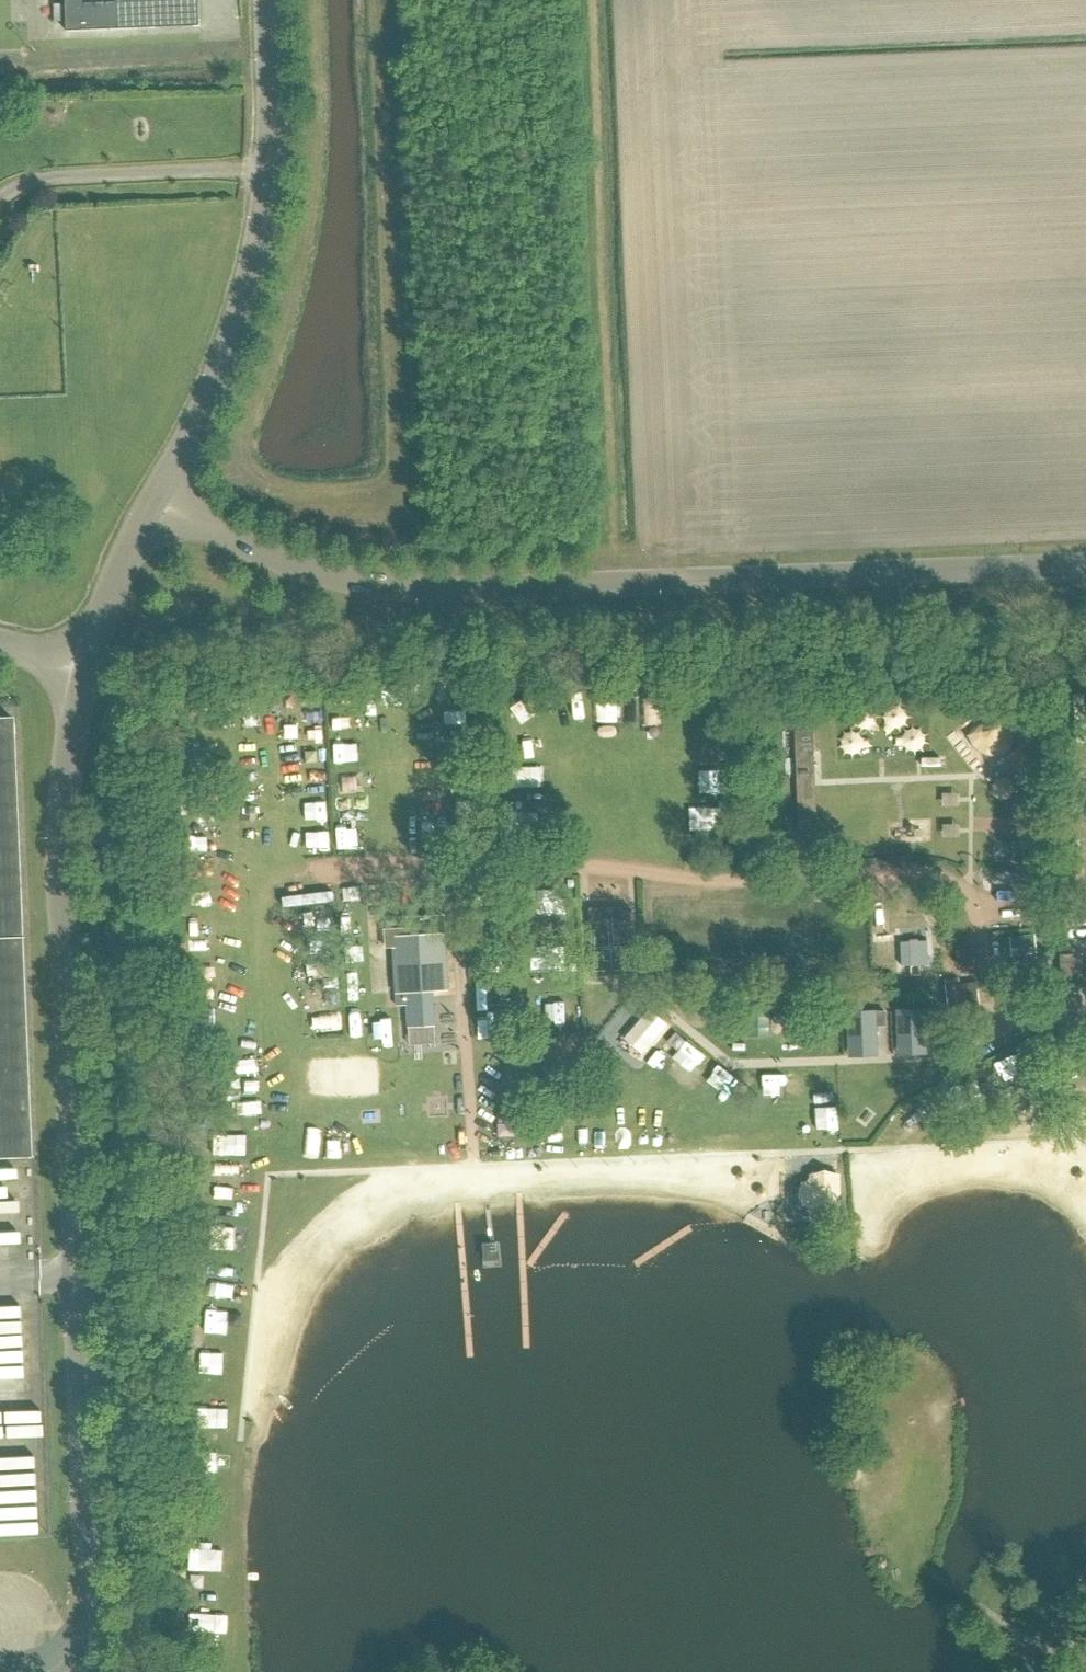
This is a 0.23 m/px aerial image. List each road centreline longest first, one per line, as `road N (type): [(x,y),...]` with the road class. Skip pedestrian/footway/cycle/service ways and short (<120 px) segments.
road 1 (unclassified): [(97,1658),(60,790),(84,665)]
road 2 (unclassified): [(1085,565),(416,589),(303,568),(156,503)]
road 3 (unclassified): [(156,503),(221,374),(249,289),(273,176),(266,0)]
road 4 (unclassified): [(84,665),(156,503)]

